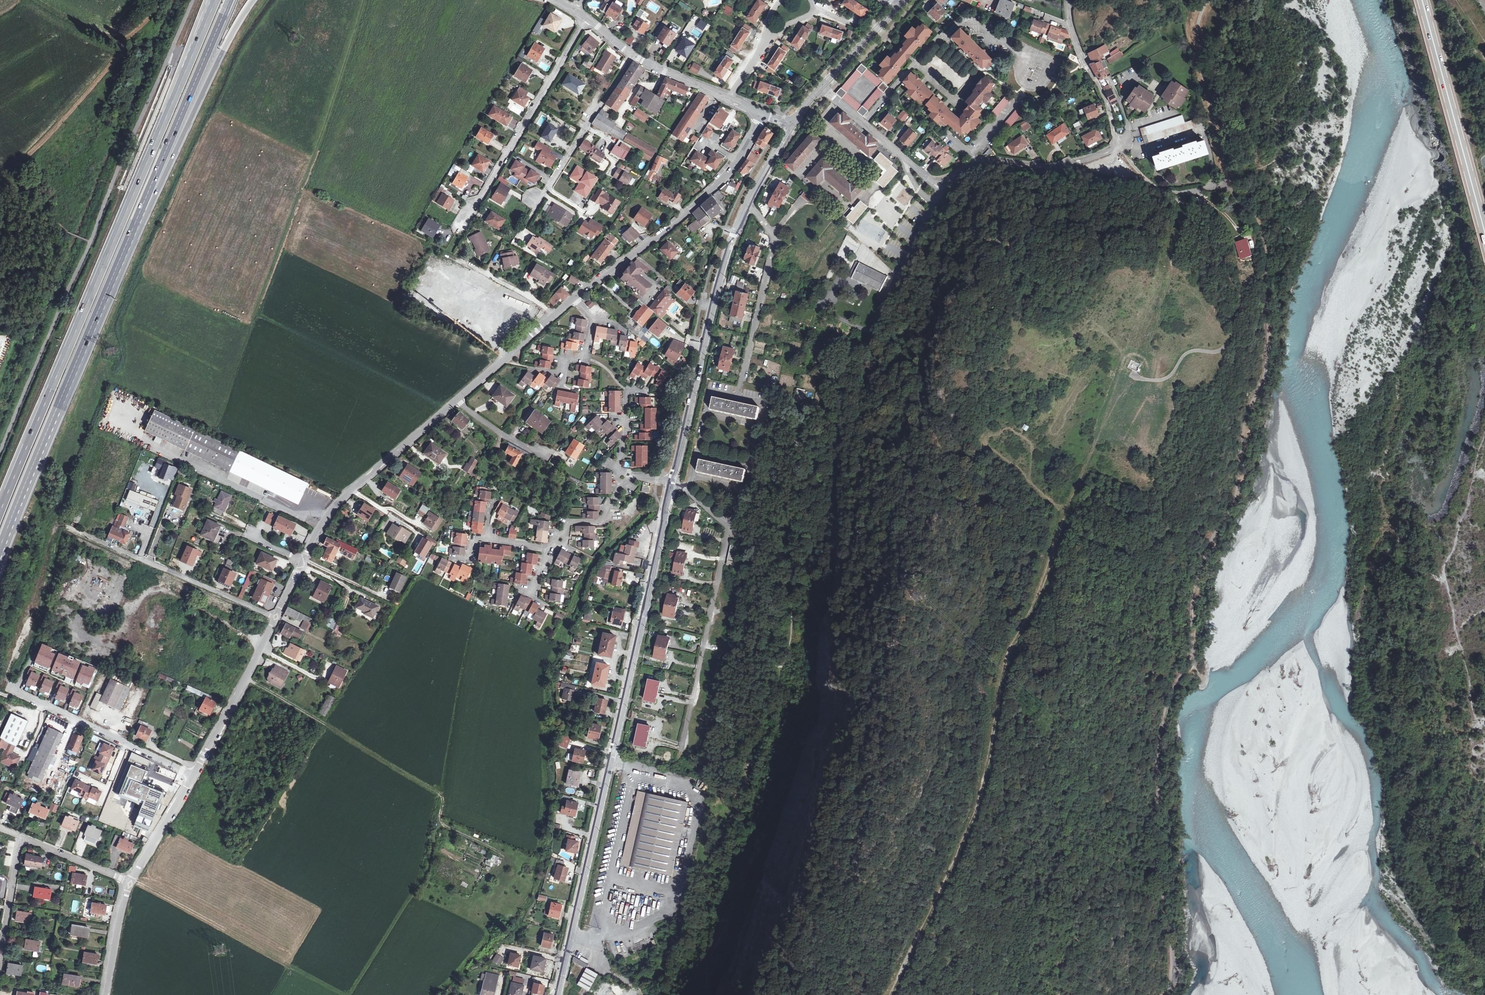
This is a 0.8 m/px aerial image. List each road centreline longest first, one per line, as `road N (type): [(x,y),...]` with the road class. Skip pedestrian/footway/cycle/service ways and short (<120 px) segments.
road 1 (track): [(1226,186),(1244,194),(1261,230),(1269,345),(1245,426),(1241,480),(1205,551),(1192,652),(1173,689),(1157,752),(1156,852),(1171,955),(1165,994)]
road 2 (track): [(1138,378),(1120,394),(1083,469),(1008,653),(975,816),(890,994)]
road 3 (motorway): [(215,0),(0,511)]
road 4 (primary): [(558,994),(671,483)]
road 5 (motorway): [(97,313),(253,0)]
road 6 (motorway): [(97,313),(230,0)]
road 7 (track): [(245,677),(443,793),(438,818),(450,831),(497,851)]
road 8 (unclassified): [(671,483),(728,529),(683,747)]
road 9 (primary): [(671,483),(717,289),(748,203)]
road 10 (tertiary): [(574,298),(716,185),(762,114)]
road 11 (motorway): [(0,554),(97,313)]
road 12 (trunk): [(1423,0),(1484,229)]
road 13 (residential): [(0,957),(23,838),(129,882)]
road 14 (residential): [(466,216),(588,18)]
road 15 (tertiary): [(304,562),(355,485),(458,399)]
road 16 (residential): [(275,618),(71,528)]
road 17 (residential): [(748,203),(773,242),(738,397)]
road 18 (residential): [(13,691),(194,775)]
road 19 (track): [(303,188),(364,0)]
road 20 (track): [(1209,0),(1196,44),(1226,186)]
road 21 (residential): [(940,187),(976,164),(1058,168),(1116,144)]
road 22 (tertiary): [(194,775),(275,618)]
road 23 (residential): [(914,65),(937,39),(974,22),(1038,66),(1030,84)]
road 24 (residential): [(940,187),(876,334)]
road 25 (residential): [(630,53),(546,189)]
road 26 (tertiary): [(458,399),(574,298)]
road 27 (residential): [(1116,144),(1068,0)]
road 28 (tertiary): [(129,882),(194,775)]
road 29 (track): [(554,315),(446,257)]
road 30 (primary): [(822,88),(905,0)]

